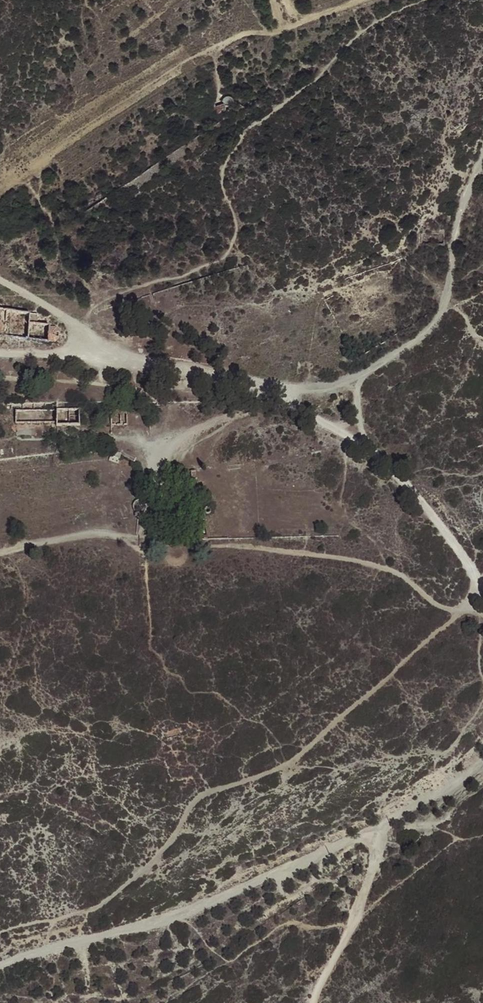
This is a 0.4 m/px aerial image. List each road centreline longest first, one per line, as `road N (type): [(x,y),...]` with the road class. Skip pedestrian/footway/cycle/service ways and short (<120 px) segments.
road 1 (track): [(0,555),(85,535),(163,541),(164,455),(180,441),(300,390),(332,386),(440,322),(454,243),(482,154)]
road 2 (track): [(0,964),(193,906),(362,836),(375,858),(359,917),(314,1002)]
road 3 (track): [(385,464),(250,385),(112,356),(0,280)]
road 4 (track): [(482,585),(362,435),(357,390),(370,368)]
road 5 (track): [(482,750),(373,844)]

